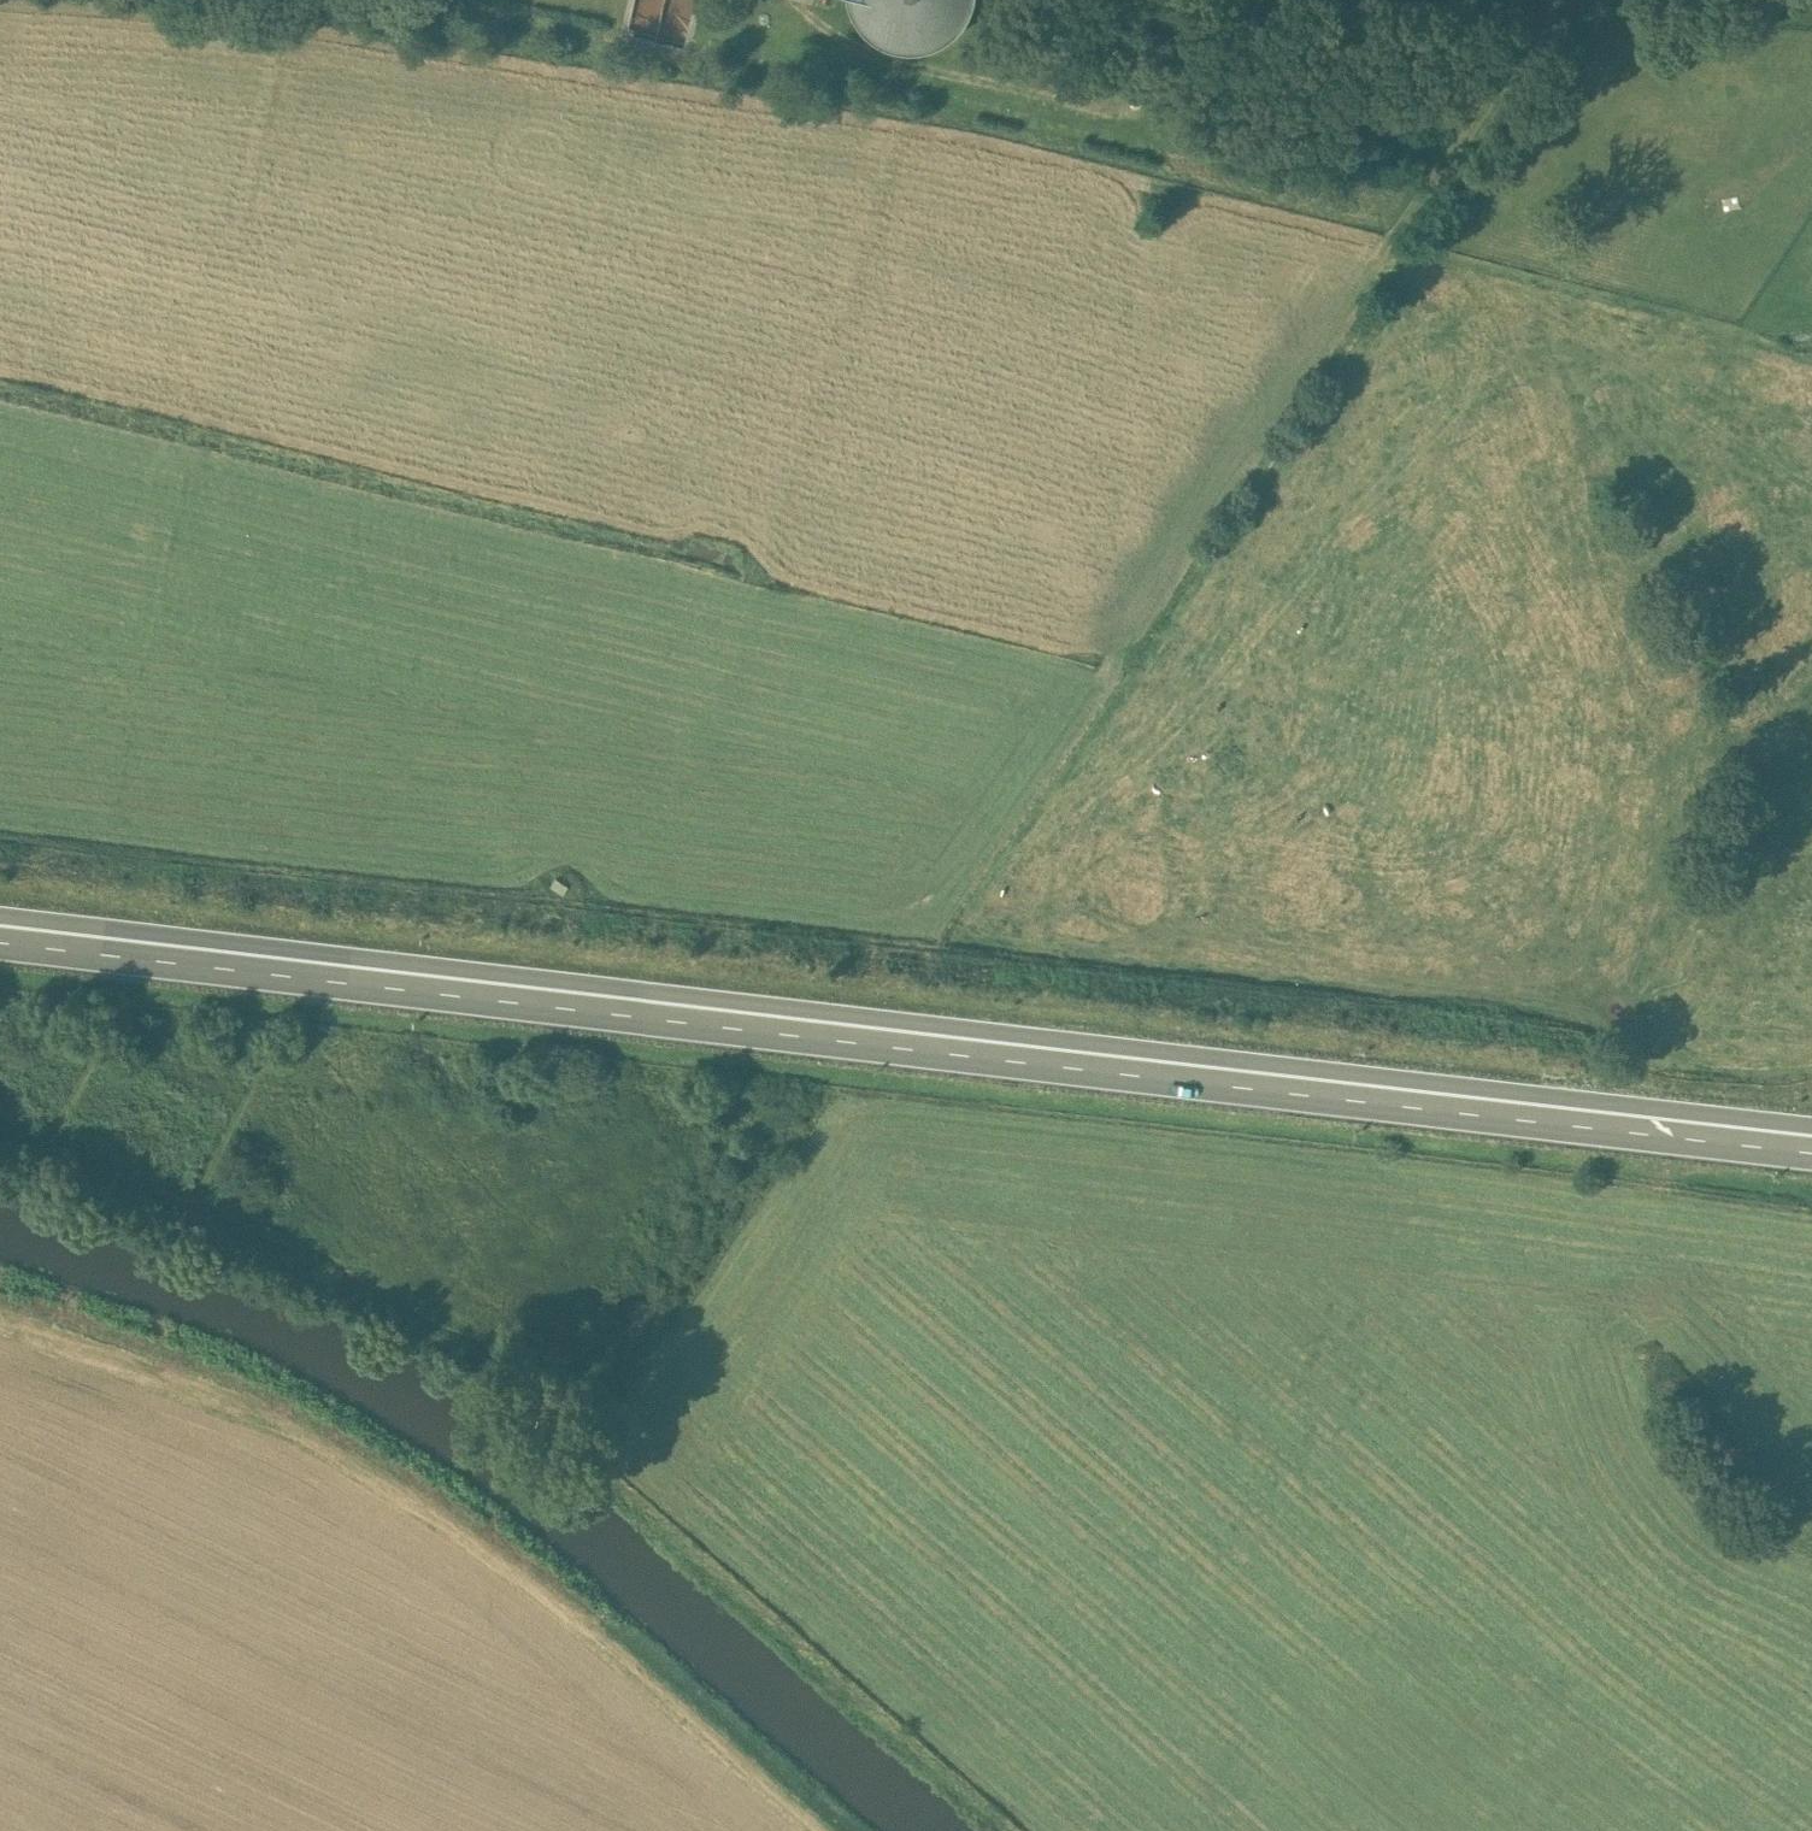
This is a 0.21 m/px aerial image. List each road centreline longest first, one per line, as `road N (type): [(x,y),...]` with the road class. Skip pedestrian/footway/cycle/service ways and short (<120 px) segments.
road 1 (trunk): [(0,947),(1811,1157)]
road 2 (trunk): [(1811,1126),(0,917)]

